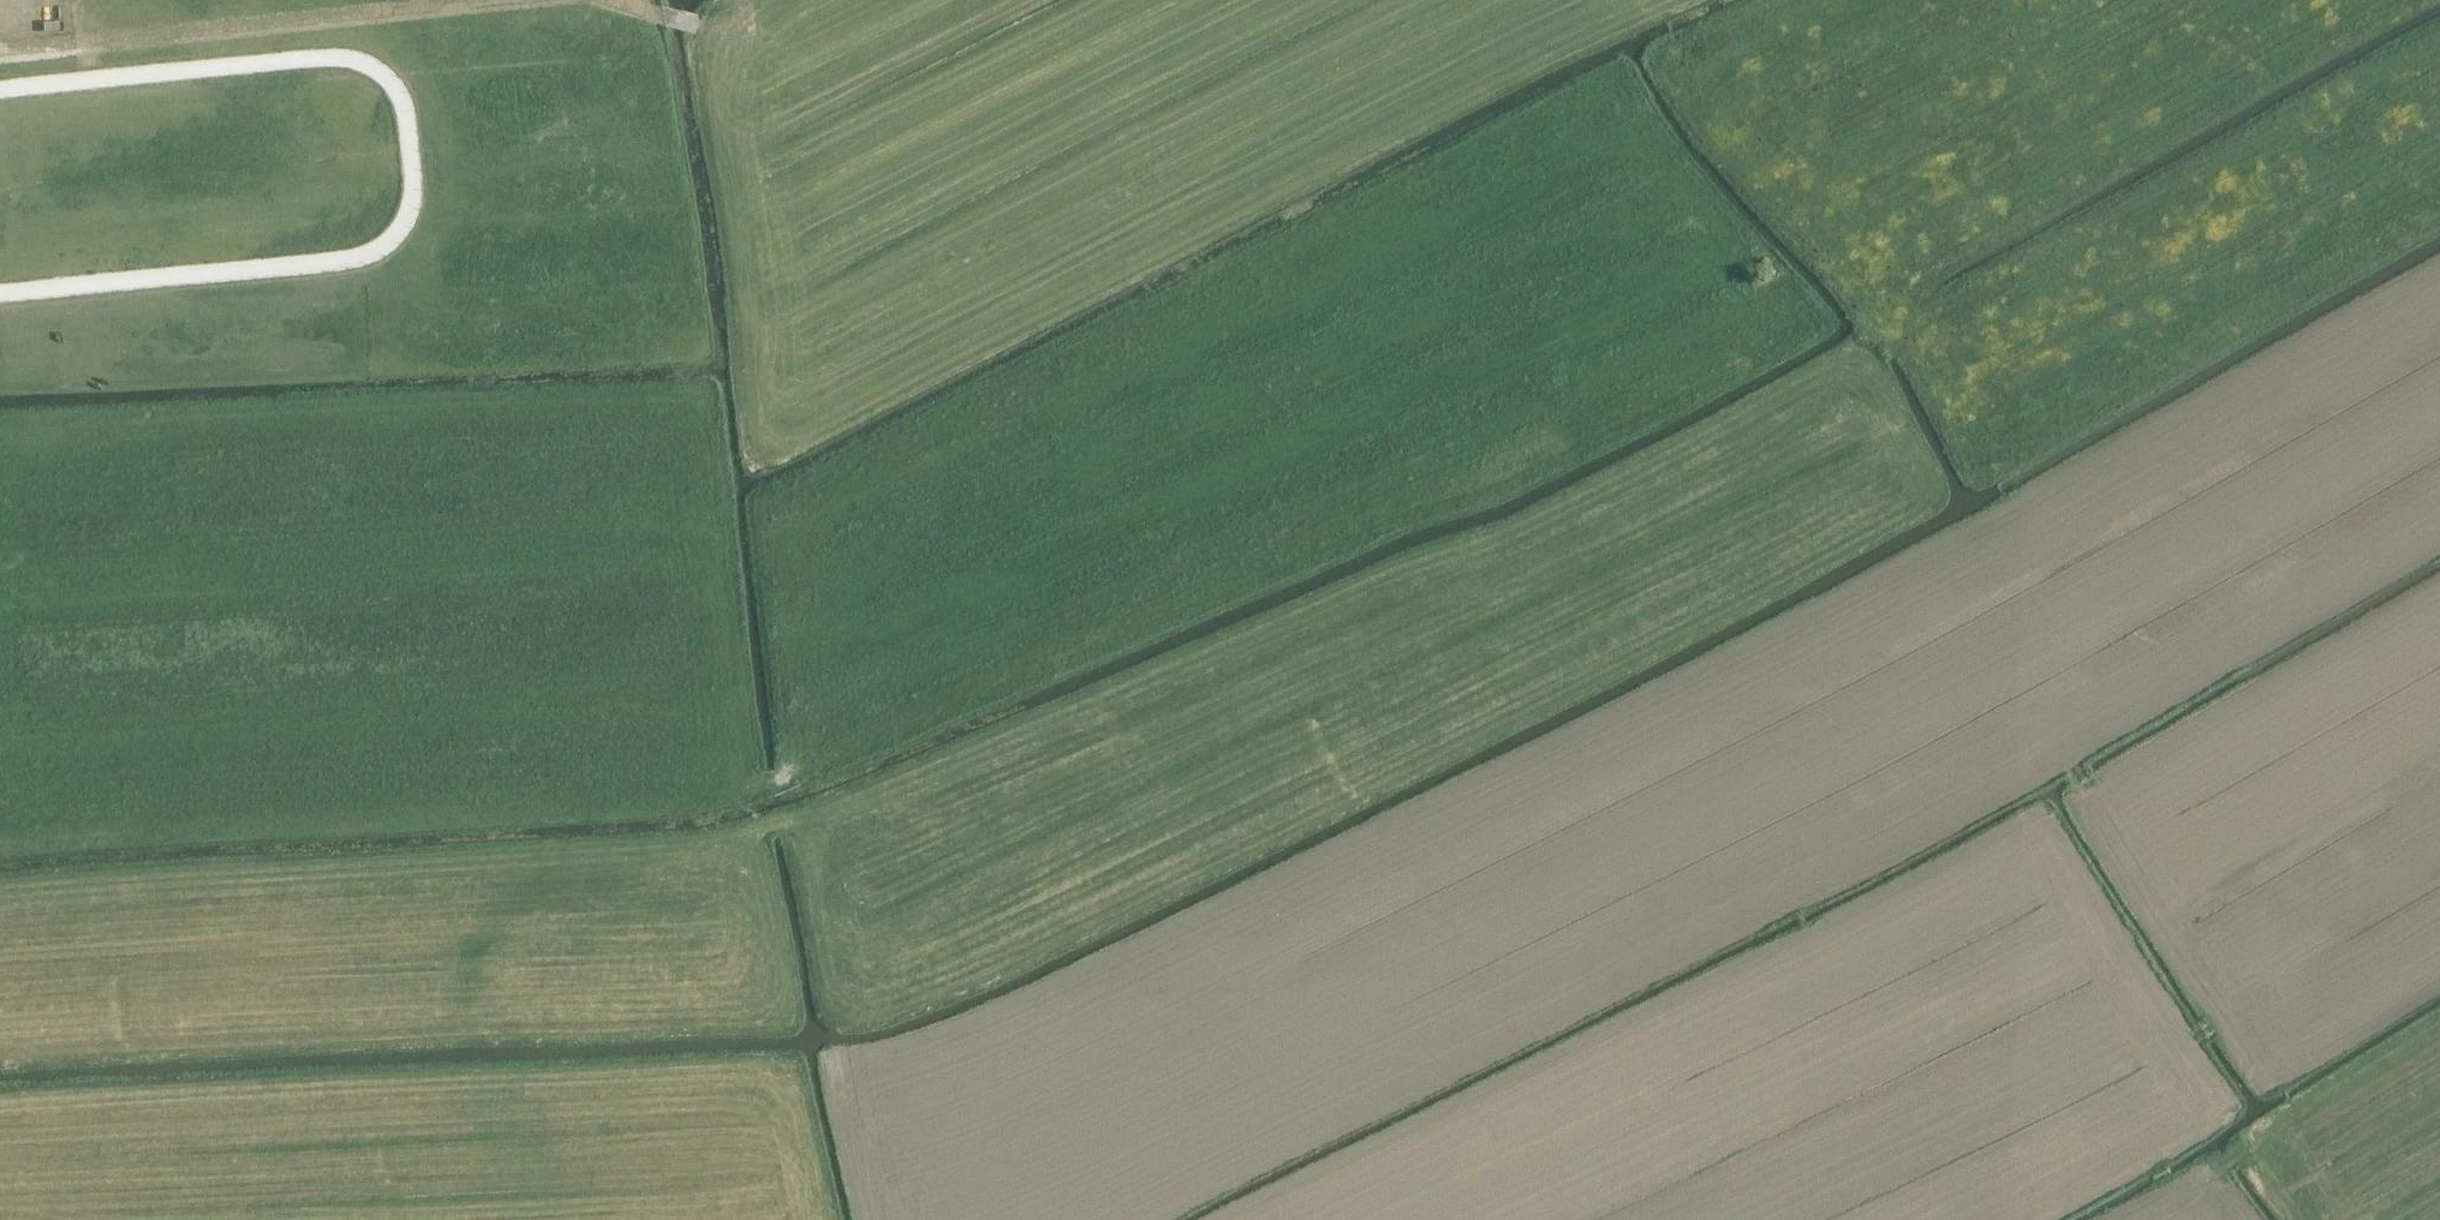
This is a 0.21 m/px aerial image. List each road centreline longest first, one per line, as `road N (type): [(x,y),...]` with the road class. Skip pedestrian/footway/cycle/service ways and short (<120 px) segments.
road 1 (track): [(2439,279),(1141,981),(951,1219)]
road 2 (track): [(1996,1145),(2121,1088),(2181,1197),(2268,1146),(2345,1201)]
road 3 (track): [(2121,1088),(2268,1003),(2333,990),(2439,927)]

